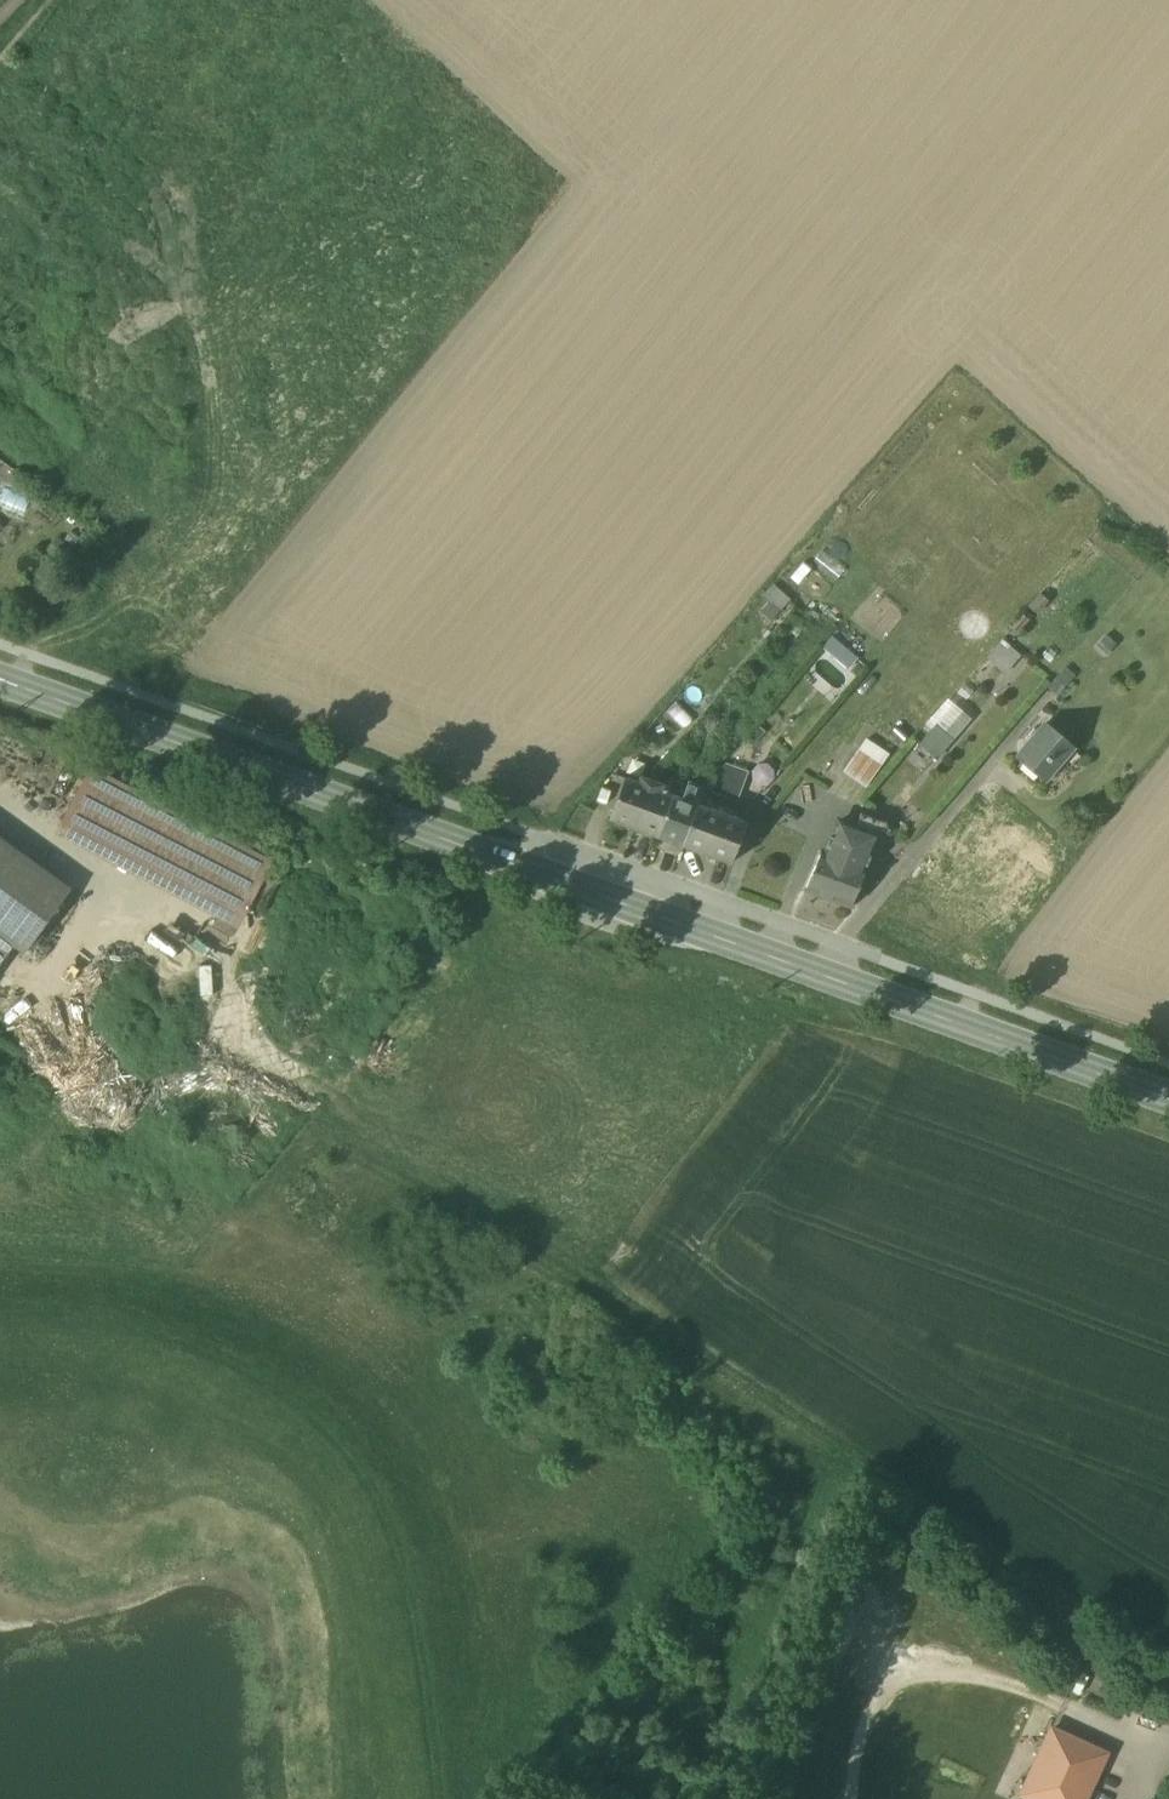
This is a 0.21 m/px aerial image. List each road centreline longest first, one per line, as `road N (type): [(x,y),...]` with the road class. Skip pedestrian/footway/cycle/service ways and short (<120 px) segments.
road 1 (primary): [(1168,1099),(0,679)]

